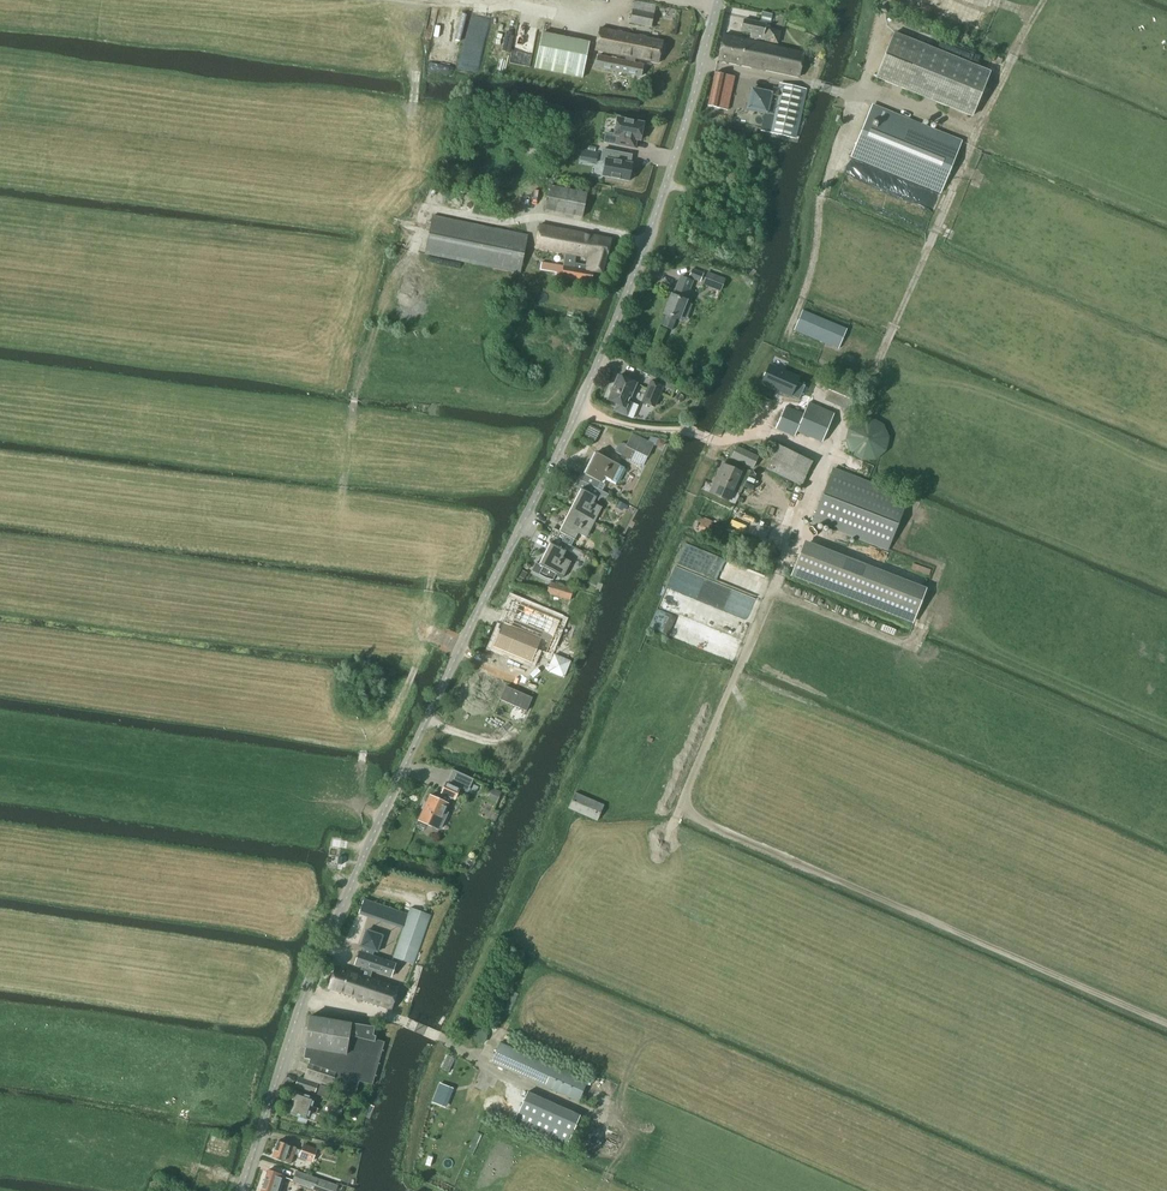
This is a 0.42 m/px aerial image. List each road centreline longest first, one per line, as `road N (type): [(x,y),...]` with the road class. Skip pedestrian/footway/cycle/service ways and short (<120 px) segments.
road 1 (unclassified): [(240,1190),(323,949),(628,290),(717,0)]
road 2 (track): [(680,801),(690,818),(1166,1024)]
road 3 (track): [(876,367),(971,134),(1044,0)]
road 4 (track): [(783,567),(660,847)]
road 5 (track): [(800,302),(820,195),(856,94)]

